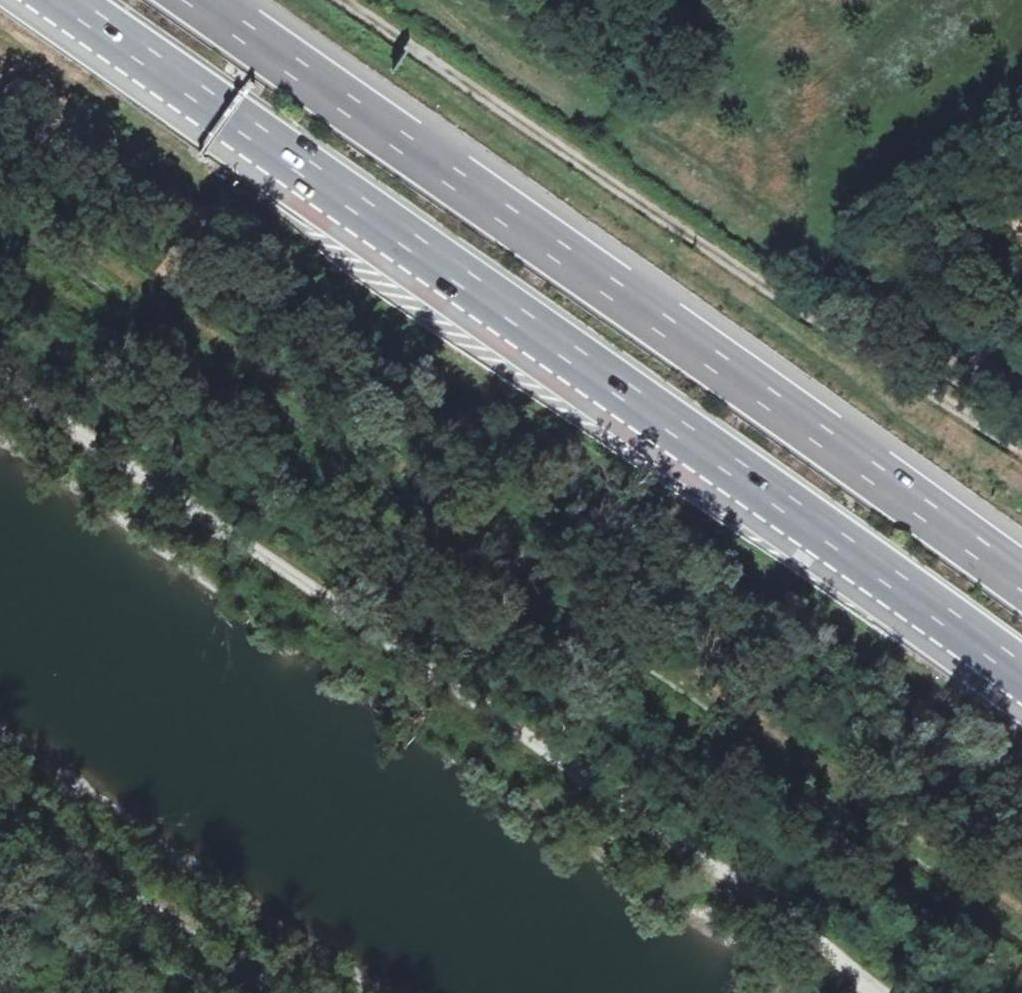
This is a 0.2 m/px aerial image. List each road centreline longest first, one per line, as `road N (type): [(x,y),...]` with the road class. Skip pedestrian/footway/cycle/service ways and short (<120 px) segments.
road 1 (motorway): [(70,0),(1021,672)]
road 2 (track): [(892,992),(0,371)]
road 3 (motorway): [(1021,547),(238,0)]
road 4 (track): [(1021,438),(859,352),(337,0)]
road 5 (track): [(0,802),(279,992)]

